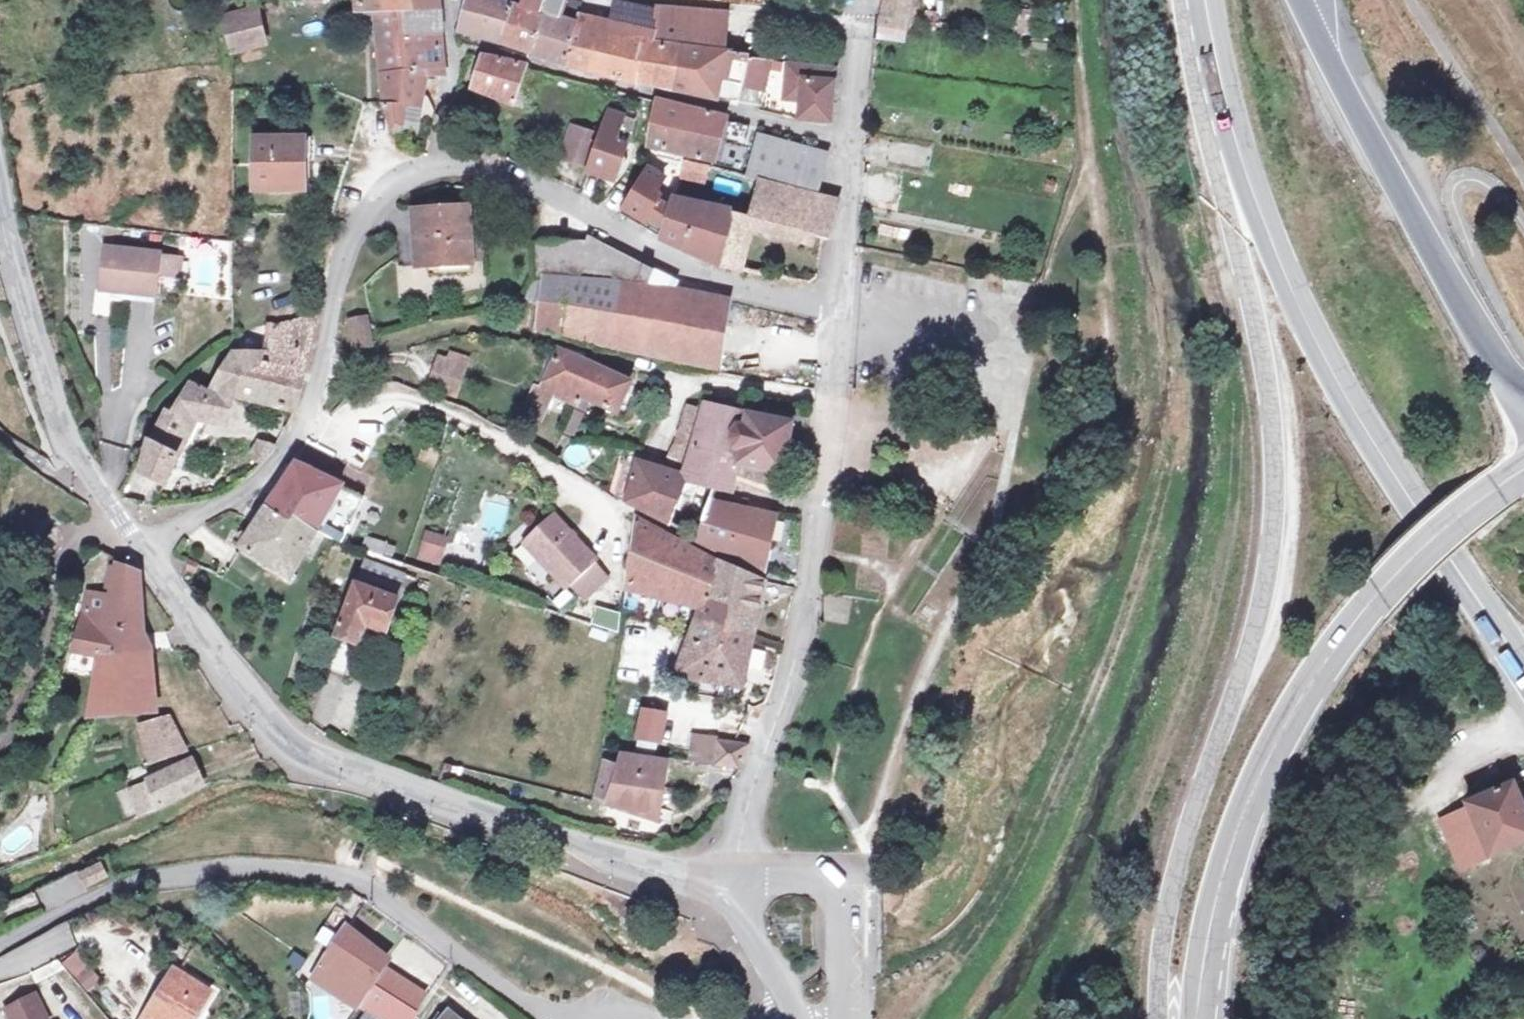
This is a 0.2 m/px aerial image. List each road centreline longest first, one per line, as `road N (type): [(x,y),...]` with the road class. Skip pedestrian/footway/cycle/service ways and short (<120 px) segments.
road 1 (primary): [(1191,0),(1212,157),(1262,362),(1274,455),(1272,537),(1254,630),(1181,841),(1155,1018)]
road 2 (primary): [(1206,0),(1223,103),(1302,312),(1350,406),(1523,667)]
road 3 (tertiary): [(741,877),(680,872),(336,771),(291,747),(257,712),(144,548)]
road 4 (primary): [(1198,1018),(1224,873),(1292,712),(1376,599),(1523,473)]
road 5 (residential): [(0,942),(116,890),(267,869),(357,885),(554,1018)]
road 6 (unclassified): [(741,877),(754,782),(793,670),(832,424),(837,309)]
road 7 (primary): [(1523,395),(1451,285),(1299,0)]
road 8 (residential): [(439,166),(582,208),(665,258),(837,309)]
road 9 (residential): [(450,46),(851,144)]
road 10 (residential): [(302,423),(334,430),(381,403),(404,400),(441,410),(598,503),(609,518),(605,552)]
road 11 (tertiary): [(144,548),(88,481),(61,424),(0,202)]
road 12 (residential): [(302,423),(349,239),(381,195),(439,166)]
road 13 (tertiary): [(838,1018),(839,897),(817,885),(741,877)]
road 14 (track): [(1523,182),(1412,0)]
road 15 (residential): [(144,548),(245,492),(302,423)]
road 16 (unclassified): [(837,309),(851,144)]
road 17 (tertiary): [(741,877),(741,910),(798,1018)]
road 18 (unclassified): [(851,144),(863,0)]
road 19 (residential): [(439,166),(435,150),(456,86),(450,46)]

